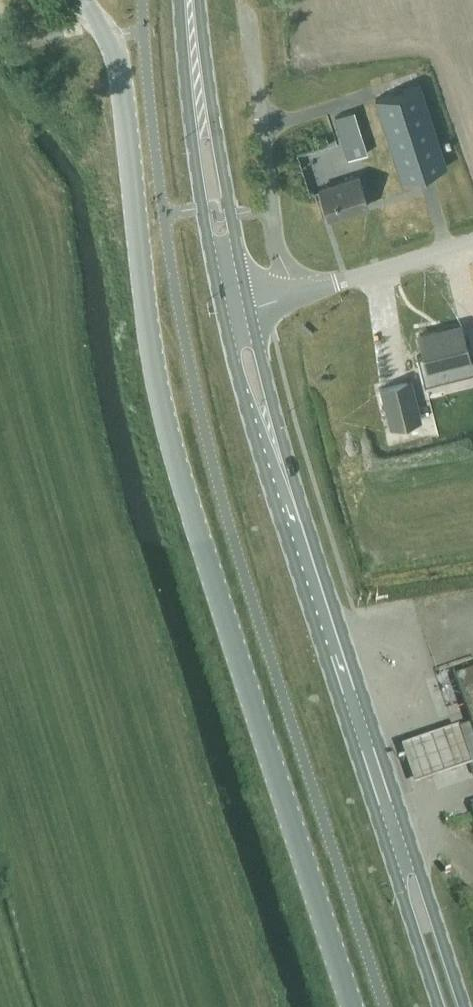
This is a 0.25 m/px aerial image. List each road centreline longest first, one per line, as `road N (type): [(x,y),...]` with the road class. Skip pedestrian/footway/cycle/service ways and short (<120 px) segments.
road 1 (unclassified): [(109,36),(167,428),(353,1006)]
road 2 (primary): [(465,1006),(311,532),(250,304)]
road 3 (primary): [(222,311),(261,457),(439,1006)]
road 4 (primary): [(180,0),(191,133),(222,311)]
road 5 (primary): [(250,304),(200,0)]
road 6 (unclassified): [(250,304),(472,238)]
road 7 (track): [(245,9),(271,208)]

